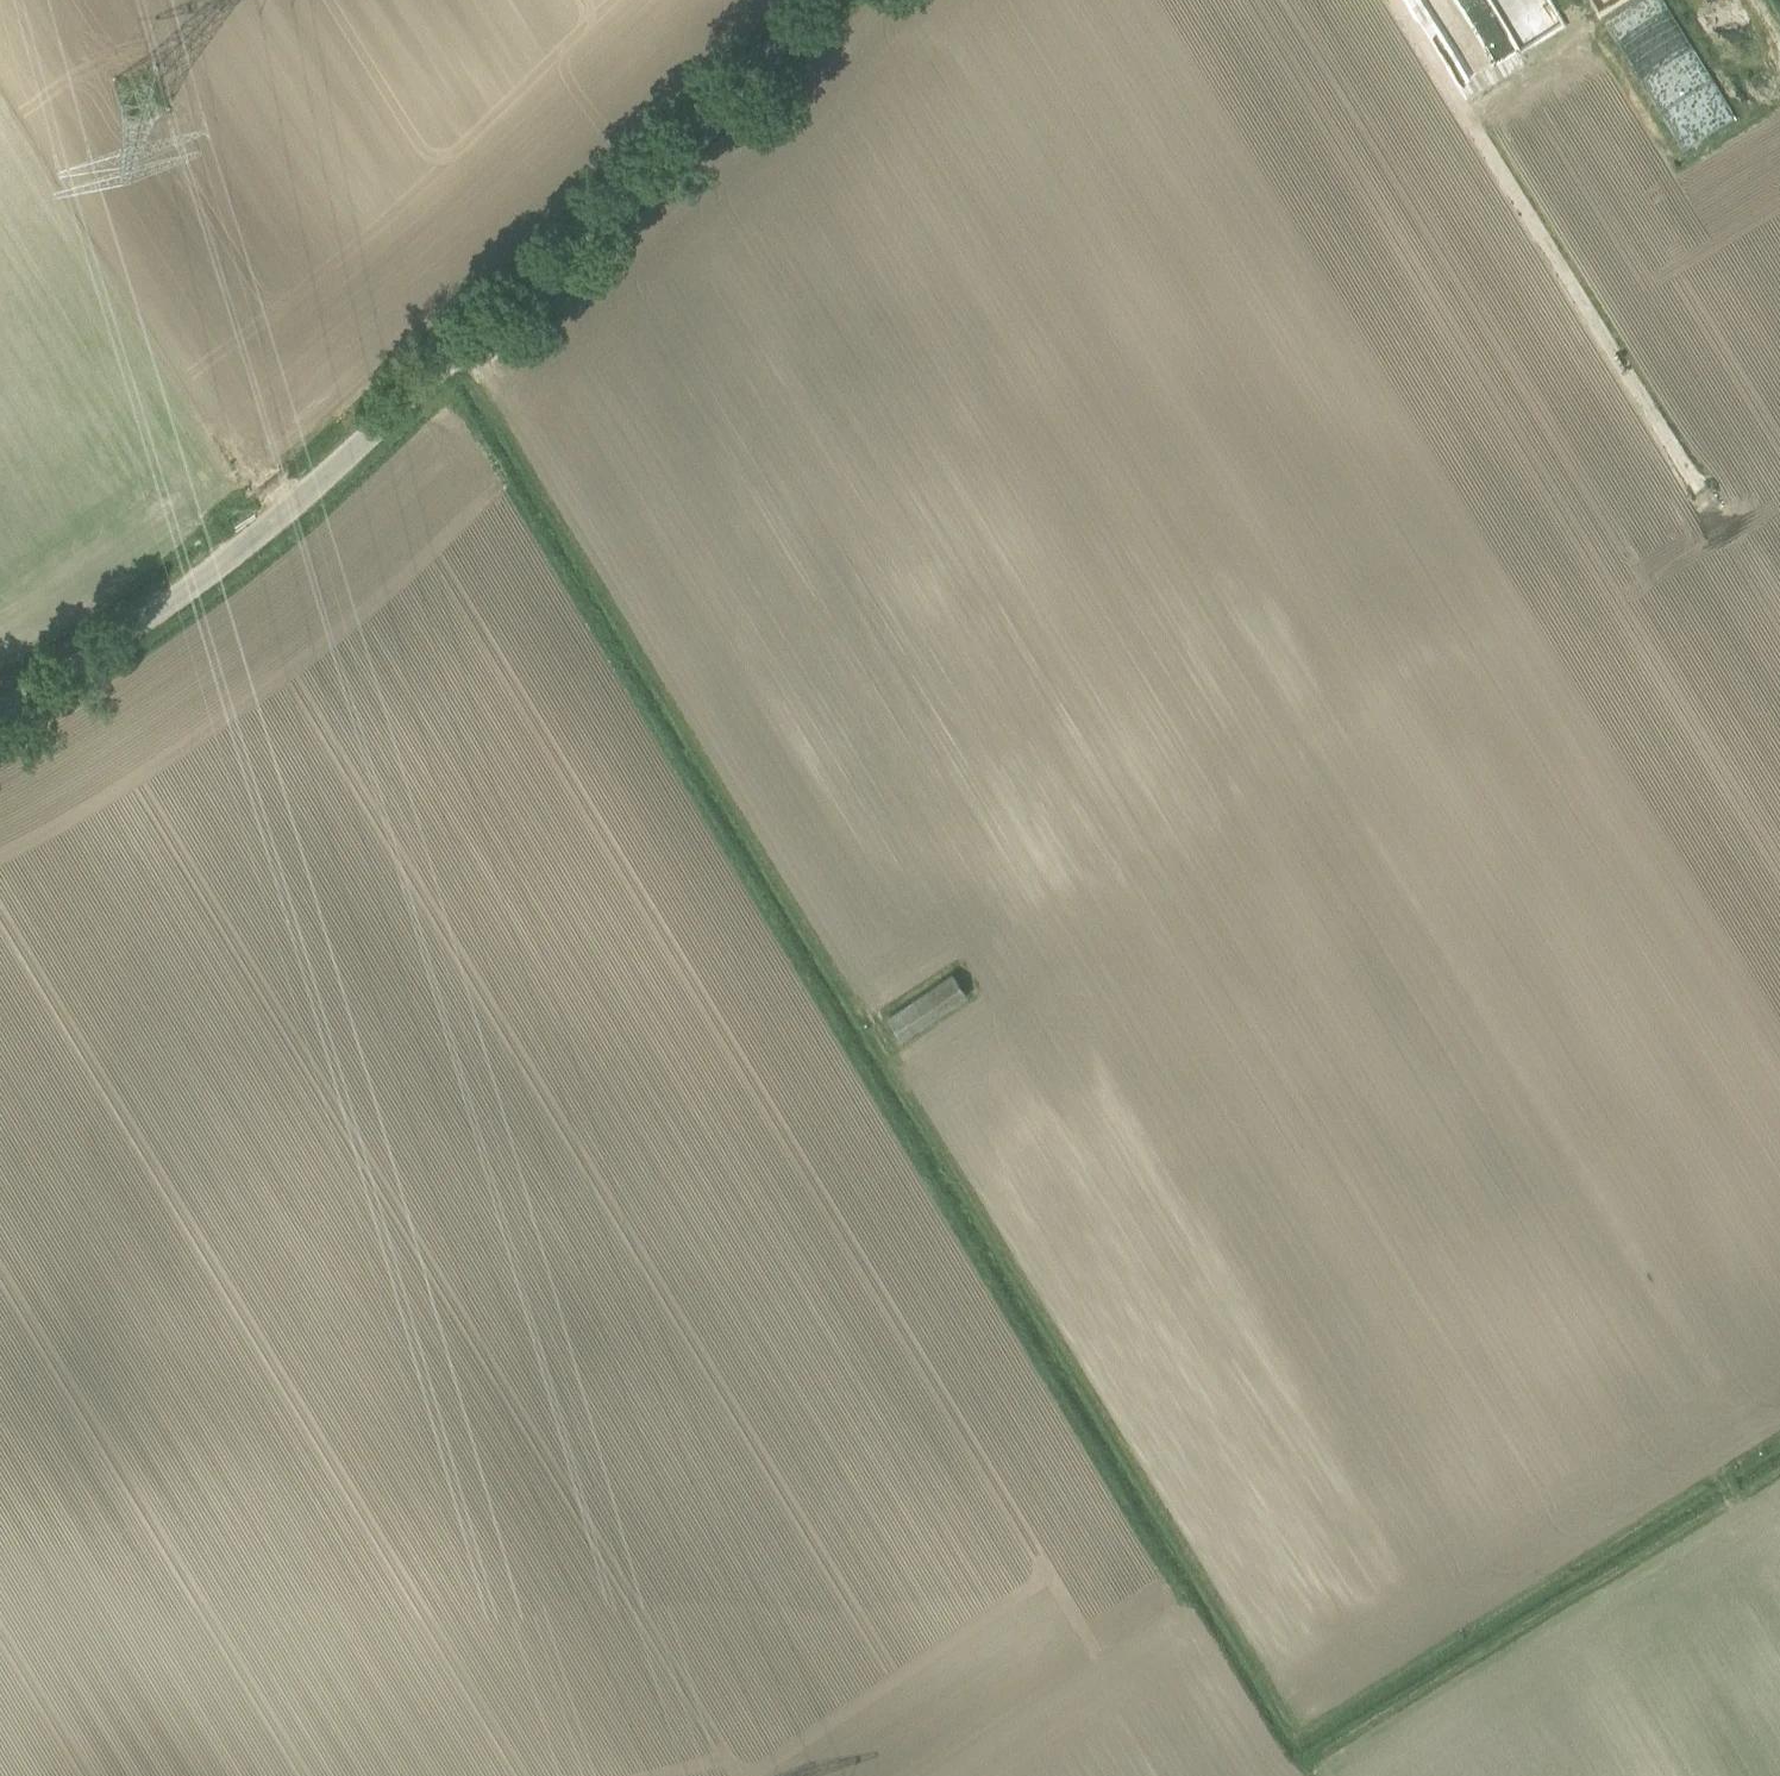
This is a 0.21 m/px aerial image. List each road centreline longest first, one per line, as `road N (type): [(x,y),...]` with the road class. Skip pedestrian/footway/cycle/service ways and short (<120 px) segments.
road 1 (unclassified): [(0,715),(177,602),(316,490),(837,0)]

